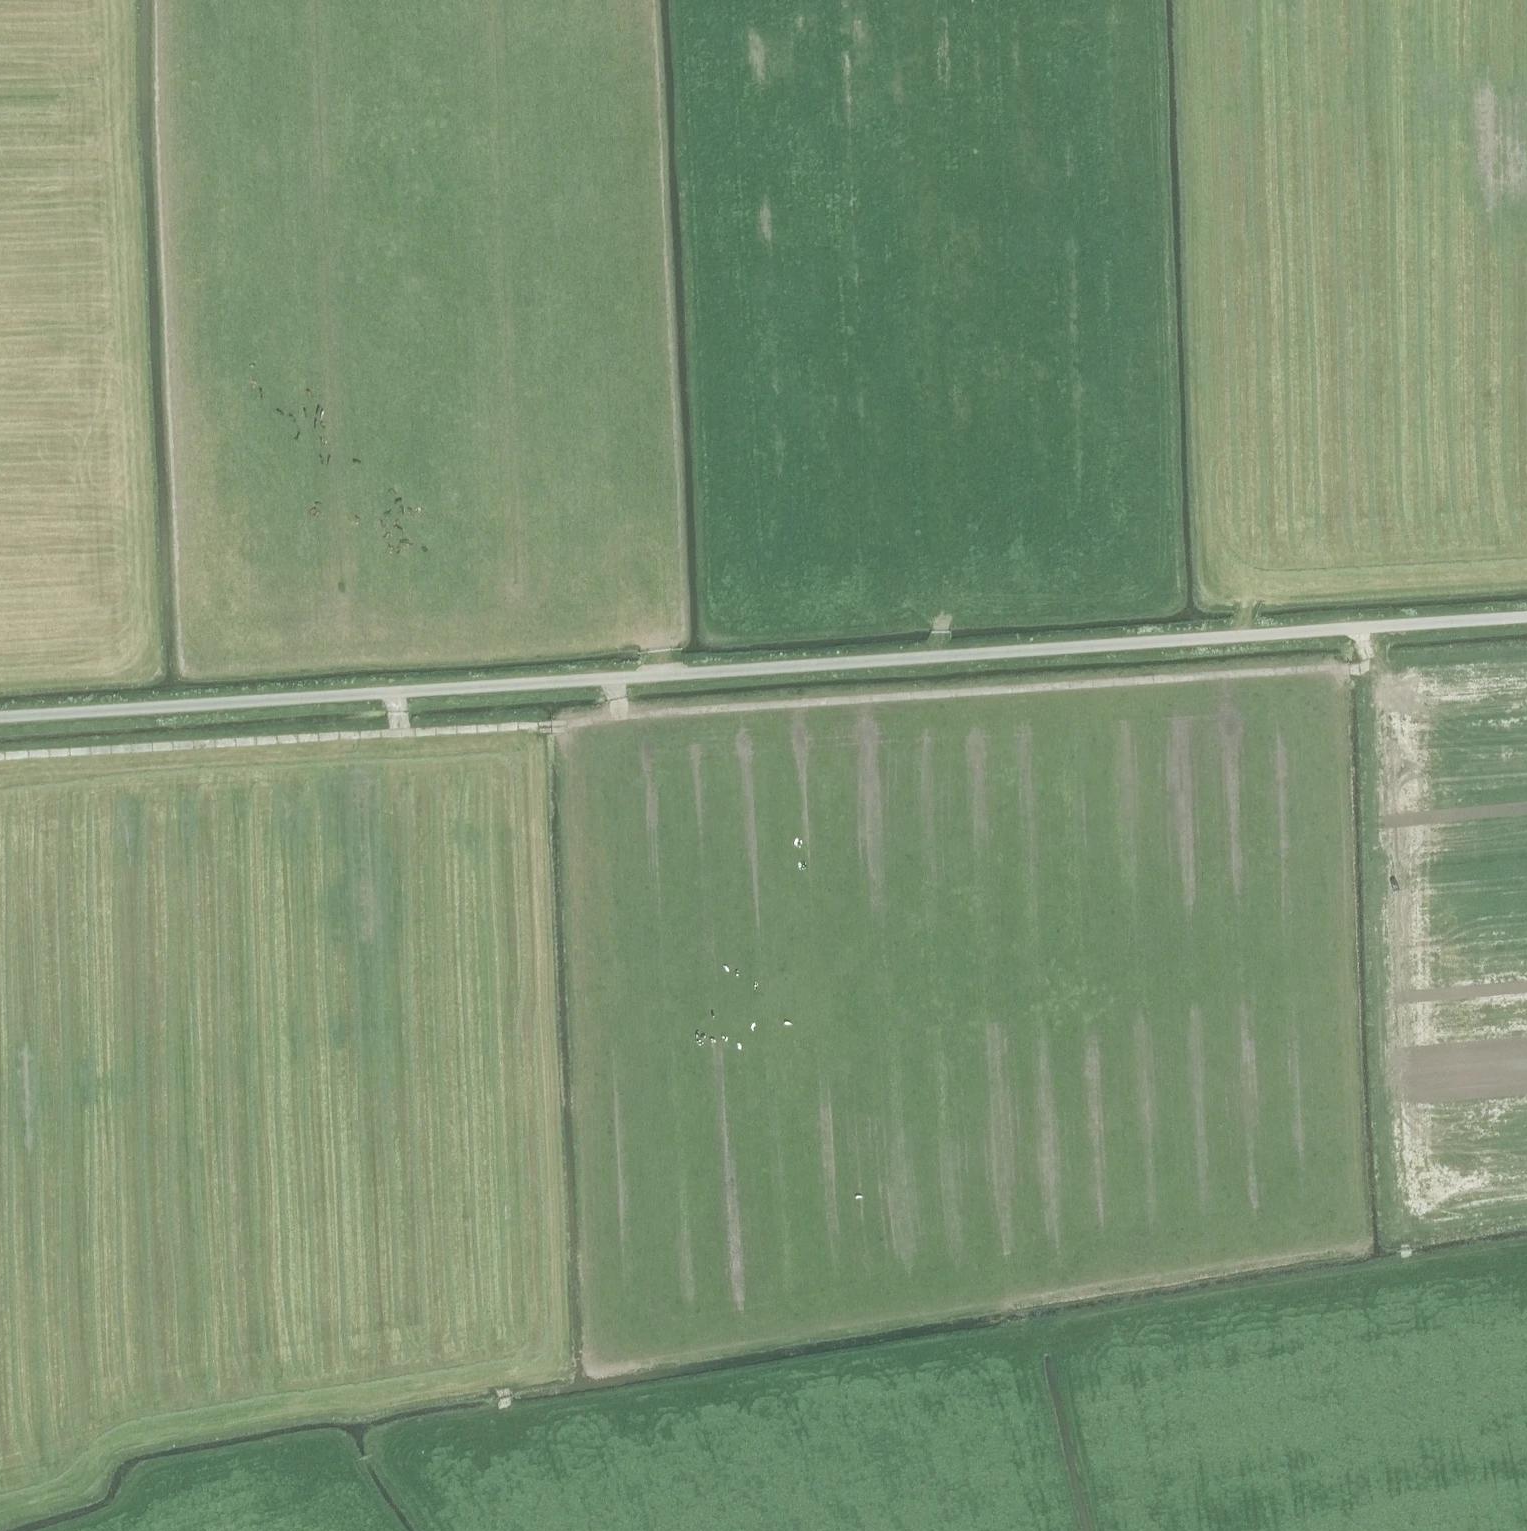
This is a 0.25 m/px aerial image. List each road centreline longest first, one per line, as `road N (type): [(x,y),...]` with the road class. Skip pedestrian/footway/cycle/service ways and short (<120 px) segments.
road 1 (track): [(1359,629),(1366,667),(1354,671),(0,756)]

